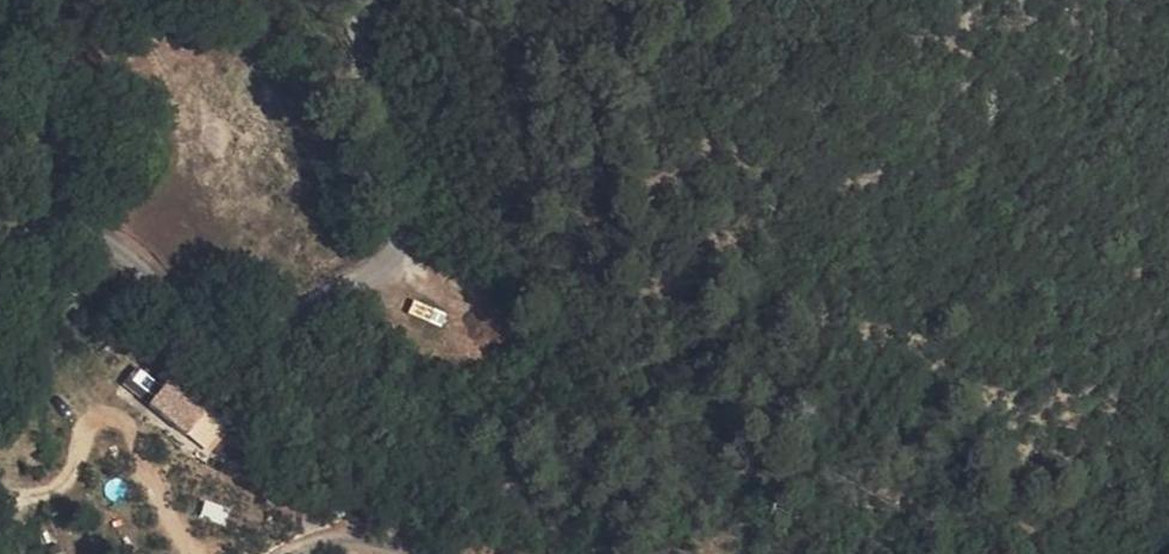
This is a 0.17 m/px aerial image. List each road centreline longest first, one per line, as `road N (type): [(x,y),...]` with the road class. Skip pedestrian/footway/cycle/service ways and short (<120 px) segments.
road 1 (track): [(0,251),(12,238),(54,227),(113,239),(155,289),(228,331),(265,336),(336,292),(394,251),(406,229),(408,190),(357,38),(359,0)]

